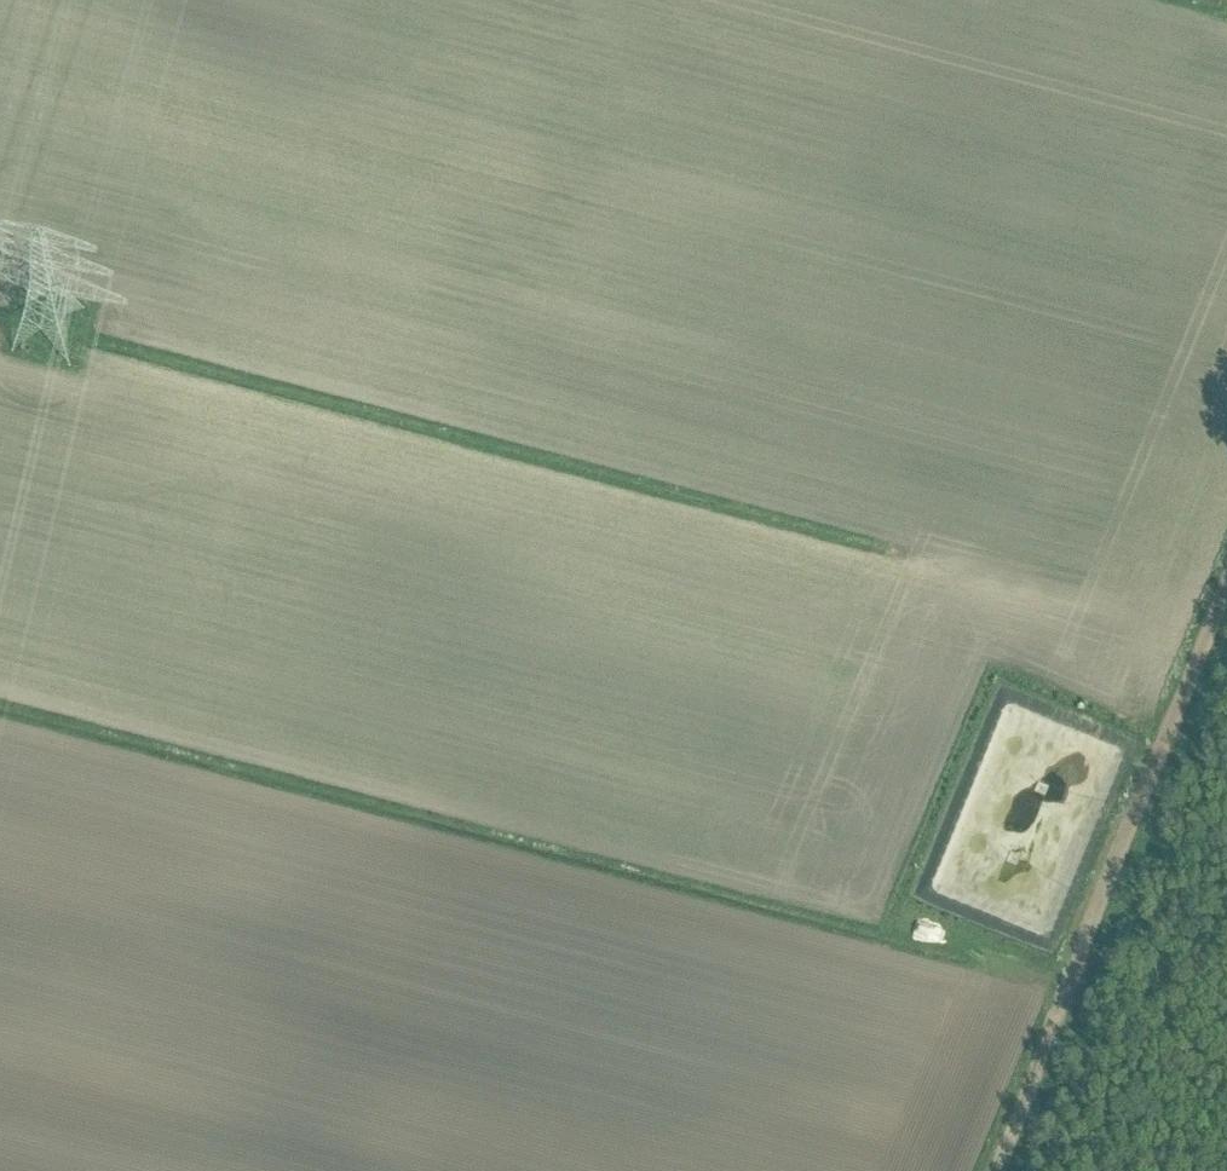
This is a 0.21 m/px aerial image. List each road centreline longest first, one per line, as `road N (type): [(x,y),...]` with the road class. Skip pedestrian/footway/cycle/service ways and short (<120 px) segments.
road 1 (track): [(989,1170),(1226,589)]

